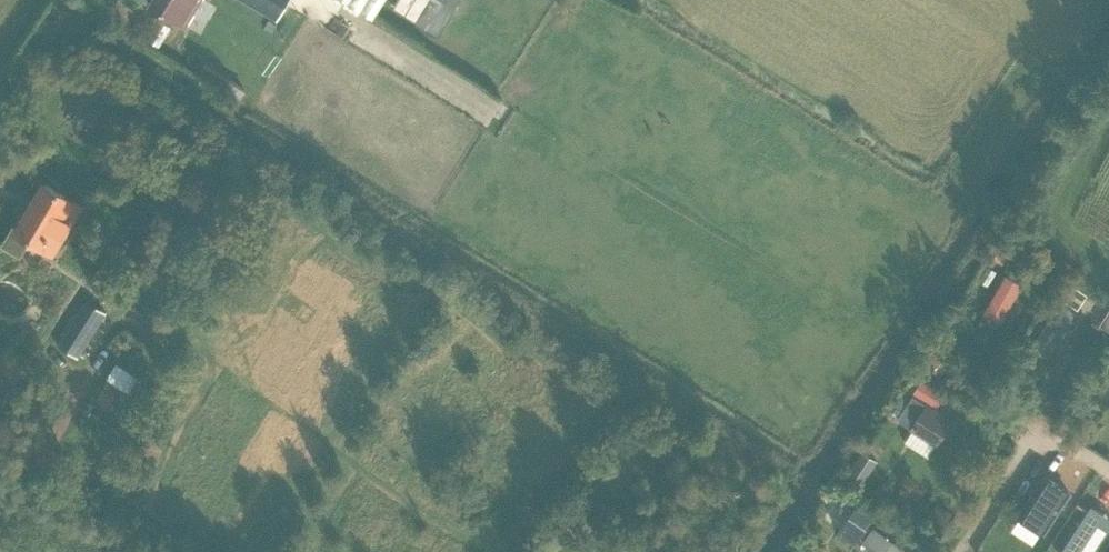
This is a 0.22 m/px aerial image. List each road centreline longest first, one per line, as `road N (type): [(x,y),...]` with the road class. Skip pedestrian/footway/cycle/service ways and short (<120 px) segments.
road 1 (track): [(959,551),(1028,444),(1044,436),(1065,441),(1108,470)]

